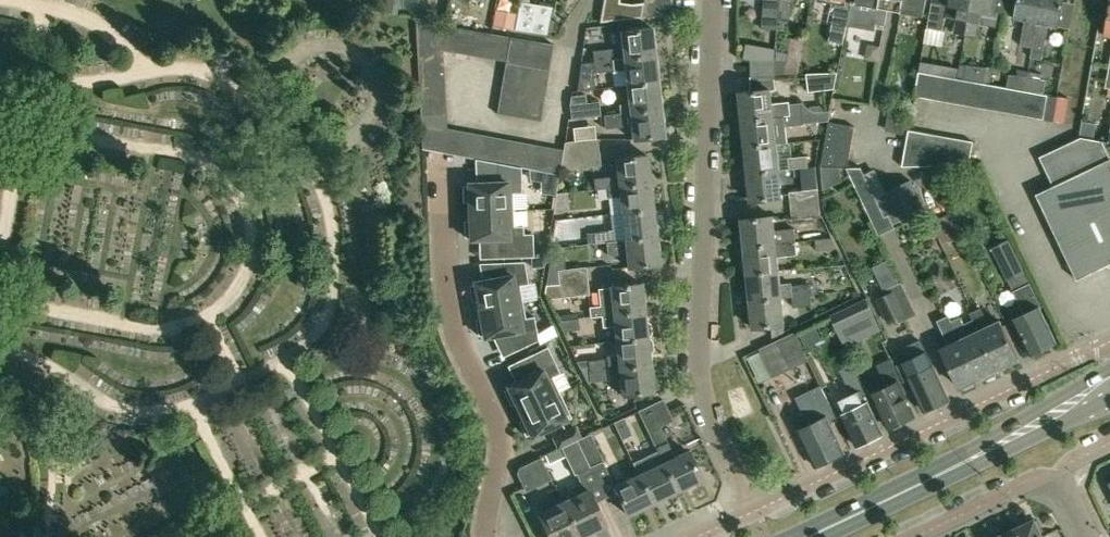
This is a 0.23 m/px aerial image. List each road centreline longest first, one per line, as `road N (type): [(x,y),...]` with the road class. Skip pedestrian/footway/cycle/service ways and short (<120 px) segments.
road 1 (residential): [(735,469),(697,380),(713,0)]
road 2 (residential): [(1109,350),(1098,348),(698,536)]
road 3 (residential): [(485,536),(498,436),(447,325),(440,170)]
road 4 (primary): [(805,536),(1109,387)]
road 5 (residential): [(918,536),(1056,474)]

